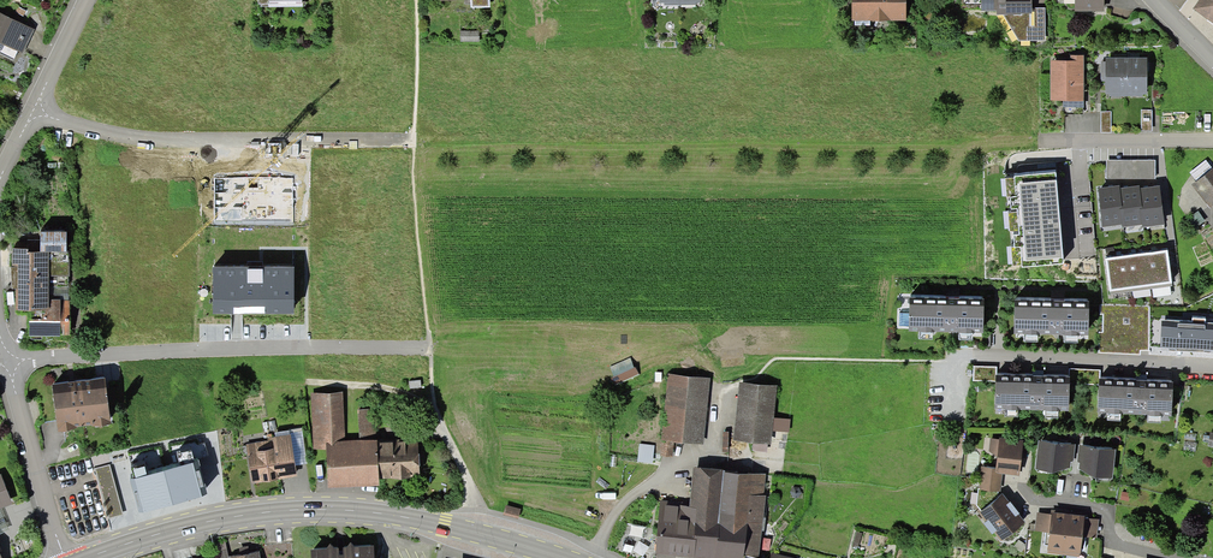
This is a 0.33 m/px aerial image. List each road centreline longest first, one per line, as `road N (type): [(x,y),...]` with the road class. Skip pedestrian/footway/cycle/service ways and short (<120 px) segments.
road 1 (secondary): [(558,557),(446,525),(311,510),(191,525),(88,557)]
road 2 (residential): [(430,348),(164,350),(8,364)]
road 3 (residential): [(36,109),(154,138),(415,140)]
road 4 (residential): [(931,360),(1212,369)]
road 5 (unclassified): [(63,557),(8,364)]
road 6 (residential): [(1011,485),(1028,505),(1108,514),(1121,548),(1155,557)]
road 7 (residential): [(1042,140),(1212,139)]
road 8 (unclassified): [(36,109),(90,0)]

